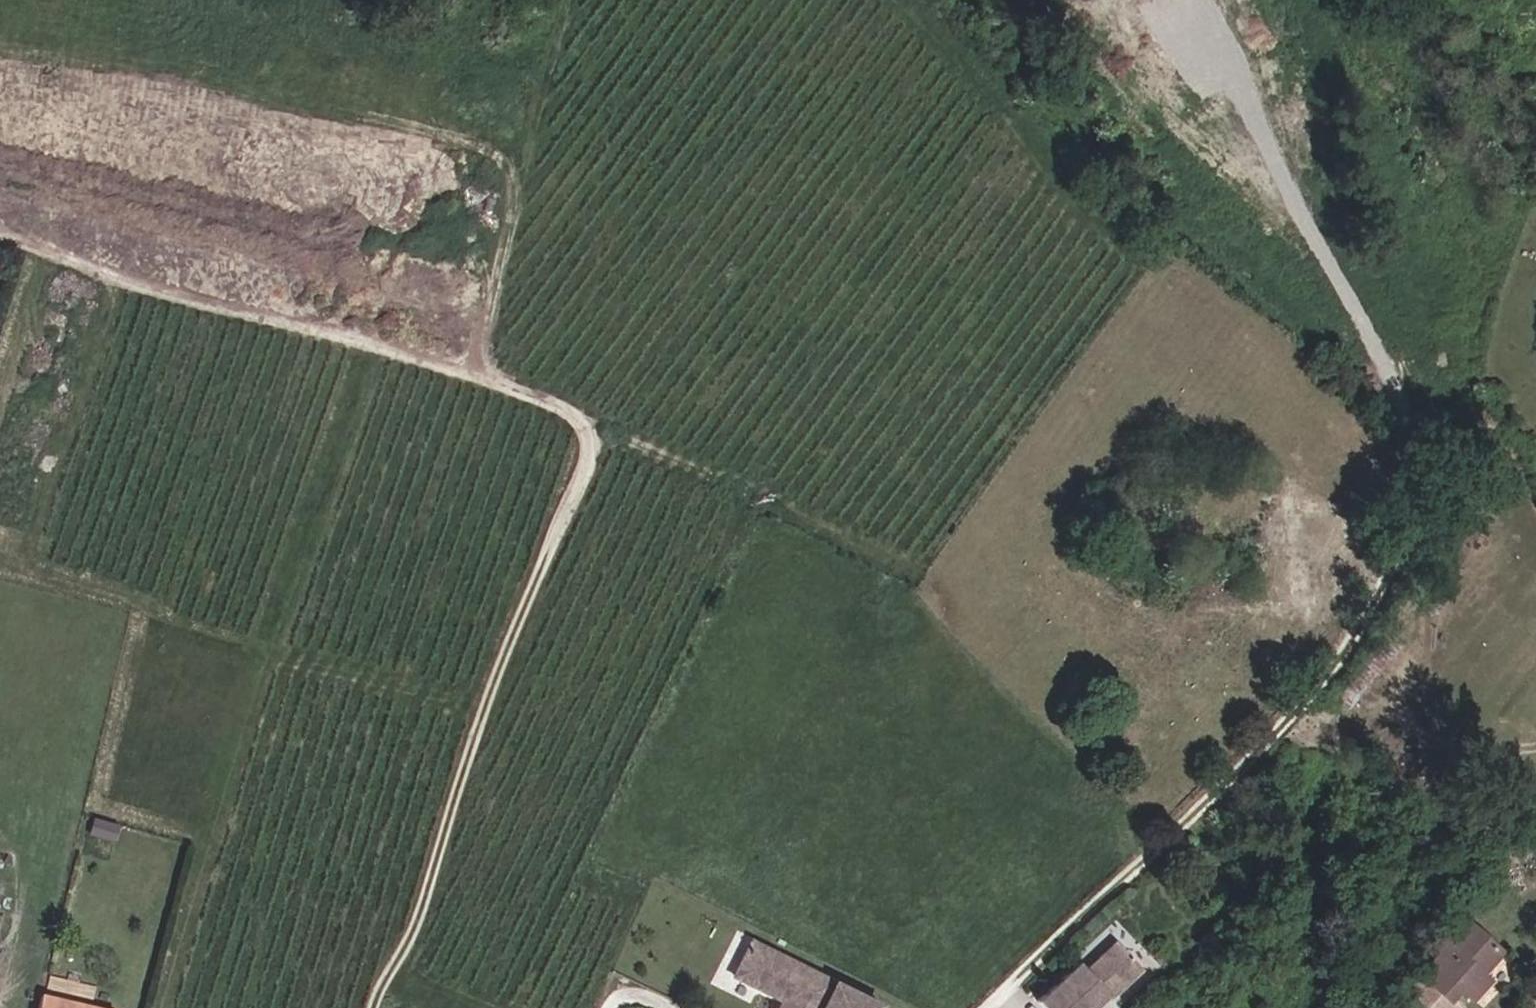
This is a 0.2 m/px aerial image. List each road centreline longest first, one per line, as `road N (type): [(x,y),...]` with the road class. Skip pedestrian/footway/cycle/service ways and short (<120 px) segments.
road 1 (track): [(0,236),(602,432),(466,762),(402,976),(383,1007)]

